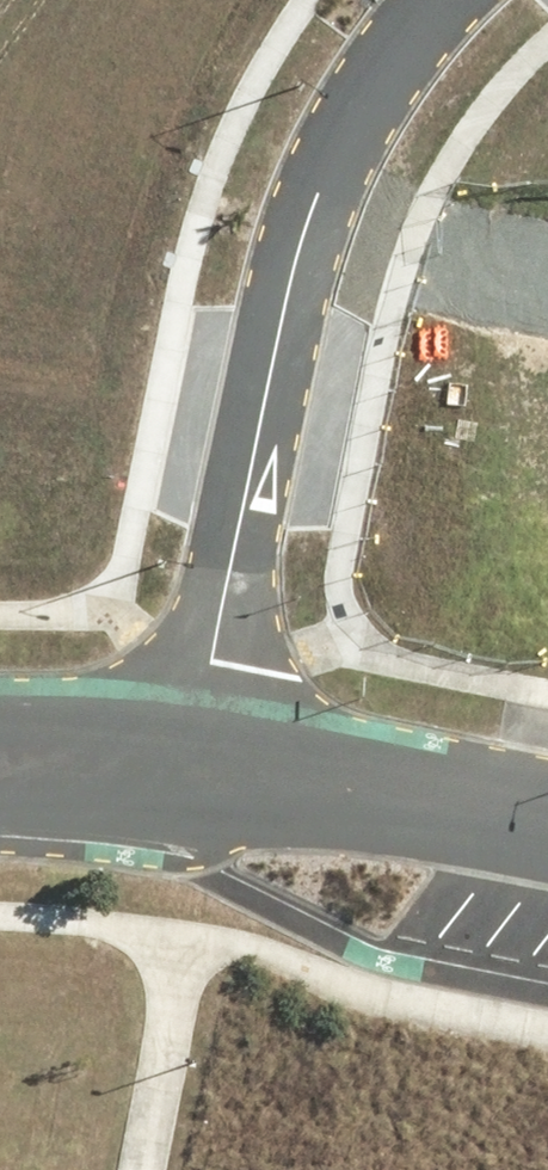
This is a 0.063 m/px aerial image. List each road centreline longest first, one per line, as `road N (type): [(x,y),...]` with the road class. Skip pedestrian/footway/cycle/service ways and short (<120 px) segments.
road 1 (residential): [(195,739),(305,235)]
road 2 (tertiary): [(547,865),(184,798)]
road 3 (tertiary): [(195,739),(547,810)]
road 4 (residential): [(305,235),(350,123),(439,0)]
road 5 (residential): [(305,235),(547,284)]
road 6 (tertiary): [(0,717),(195,739)]
road 7 (tertiary): [(184,798),(86,815),(0,809)]

